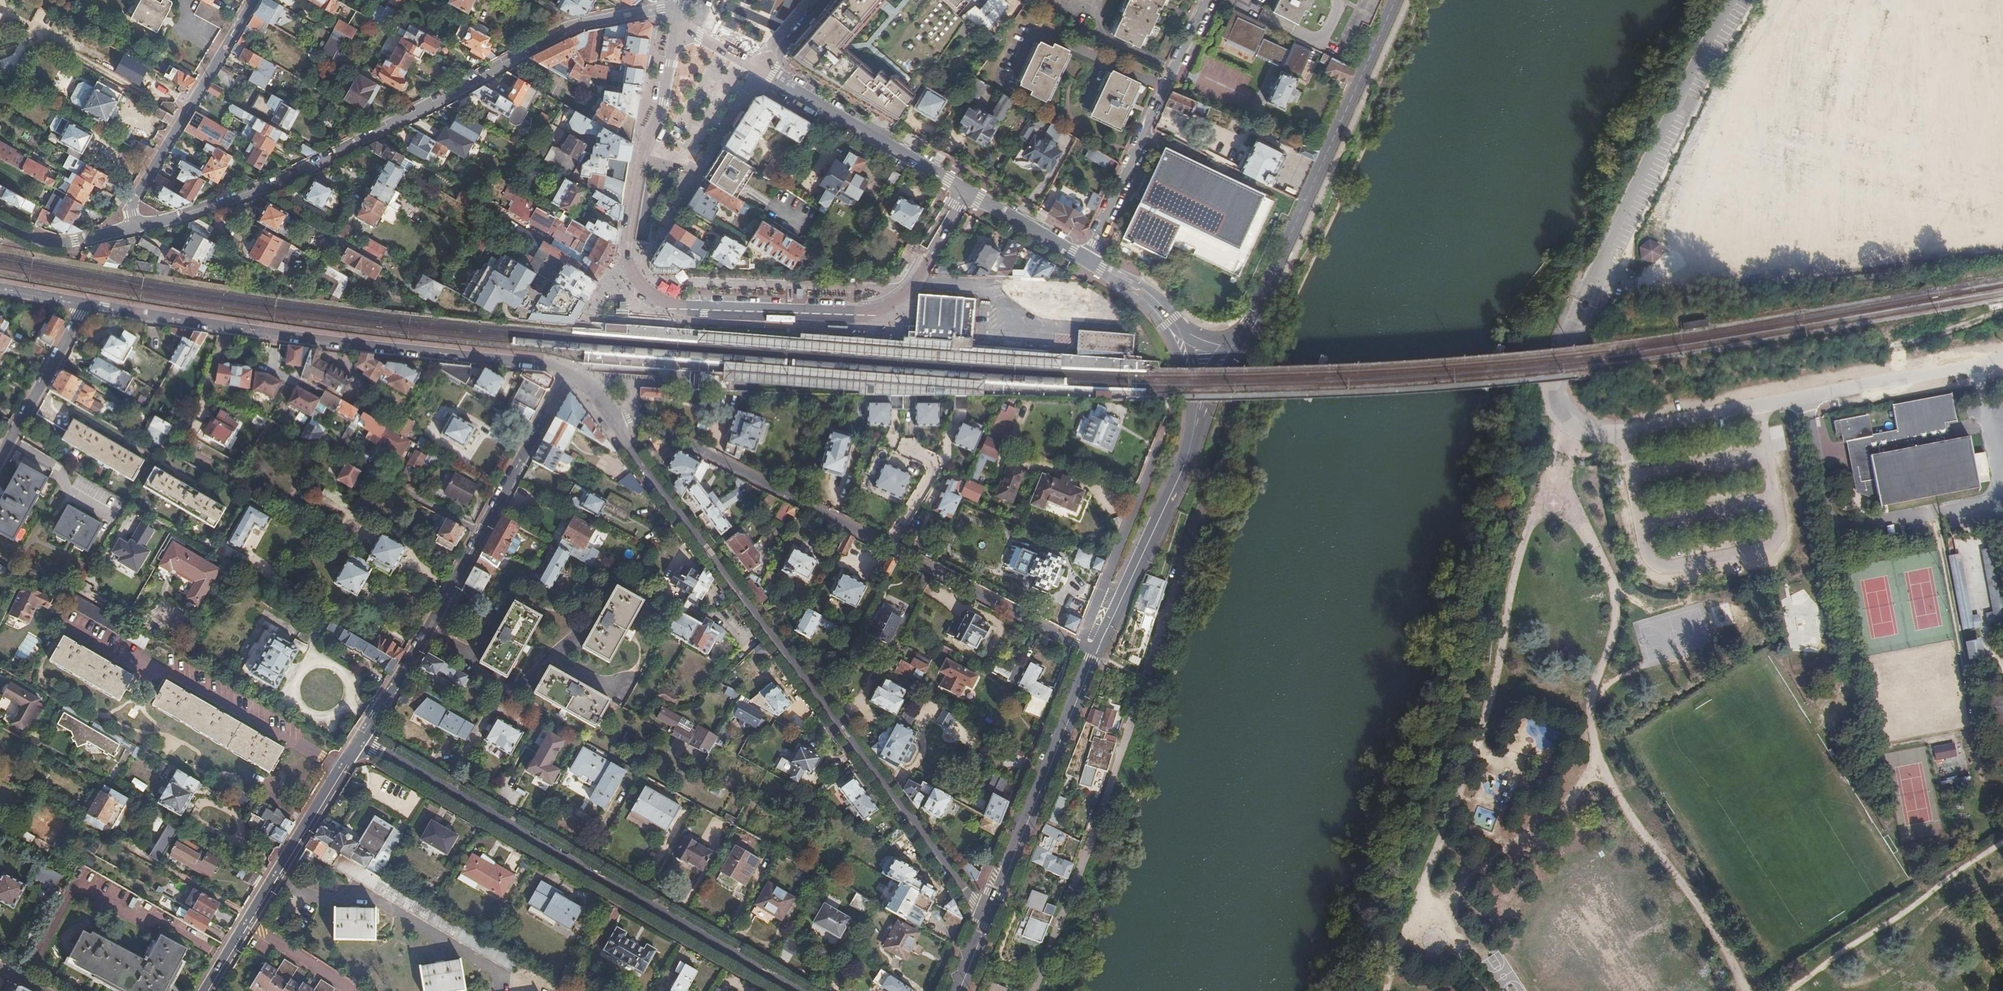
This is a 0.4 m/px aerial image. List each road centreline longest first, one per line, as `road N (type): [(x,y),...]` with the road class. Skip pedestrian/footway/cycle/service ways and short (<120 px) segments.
road 1 (unclassified): [(1743,0),(1578,318),(1562,380),(1571,412),(1603,433),(2002,361)]
road 2 (residential): [(1033,990),(1103,808),(1260,326)]
road 3 (residential): [(611,418),(969,902),(989,910)]
road 4 (residential): [(675,18),(660,12),(572,26),(284,178),(136,226)]
road 5 (residential): [(1079,645),(635,417),(611,418)]
road 6 (residential): [(643,162),(626,254),(641,289),(669,304),(874,312),(909,285),(966,192)]
road 7 (secondary): [(794,990),(359,741)]
road 8 (residential): [(546,367),(86,304)]
road 9 (secondary): [(1235,350),(1397,0)]
road 10 (secondary): [(359,741),(206,990)]
road 11 (residential): [(1205,0),(1086,259)]
road 12 (secondary): [(989,910),(1094,652)]
road 13 (residential): [(136,226),(131,209),(252,0)]
road 14 (residential): [(359,741),(485,529)]
road 15 (residential): [(757,68),(966,192)]
road 16 (secondary): [(1116,604),(1203,421)]
road 17 (residential): [(1166,413),(1099,595)]
road 18 (residential): [(86,304),(0,458)]
road 19 (residential): [(643,162),(688,174),(757,68)]
road 20 (residential): [(675,18),(643,162)]
road 21 (residential): [(485,529),(552,402)]
road 22 (residential): [(0,226),(49,245),(136,226)]
road 23 (residential): [(966,192),(1086,259)]
road 24 (residential): [(1086,259),(1146,292),(1183,331)]

